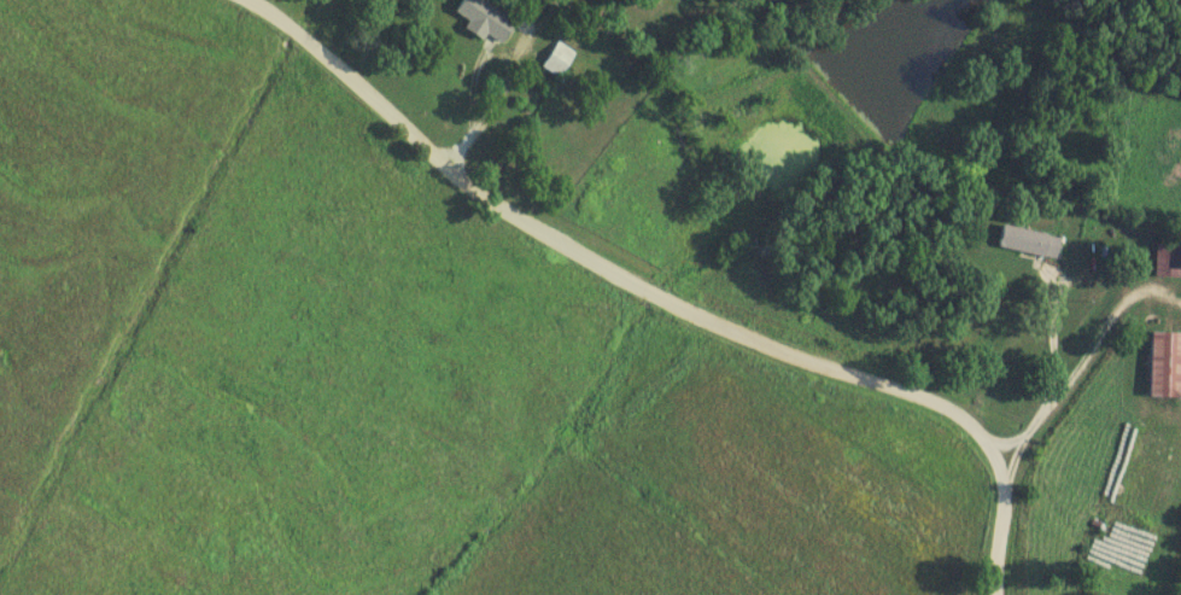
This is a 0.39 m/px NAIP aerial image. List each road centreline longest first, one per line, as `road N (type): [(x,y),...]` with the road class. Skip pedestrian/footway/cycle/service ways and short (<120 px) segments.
road 1 (residential): [(1000,450),(916,399),(758,346),(537,238),(474,200),(407,127),(305,41),(239,0)]
road 2 (residential): [(1000,450),(1066,389),(1129,293)]
road 3 (residential): [(448,174),(496,117),(541,0)]
road 4 (residential): [(995,594),(1000,450)]

